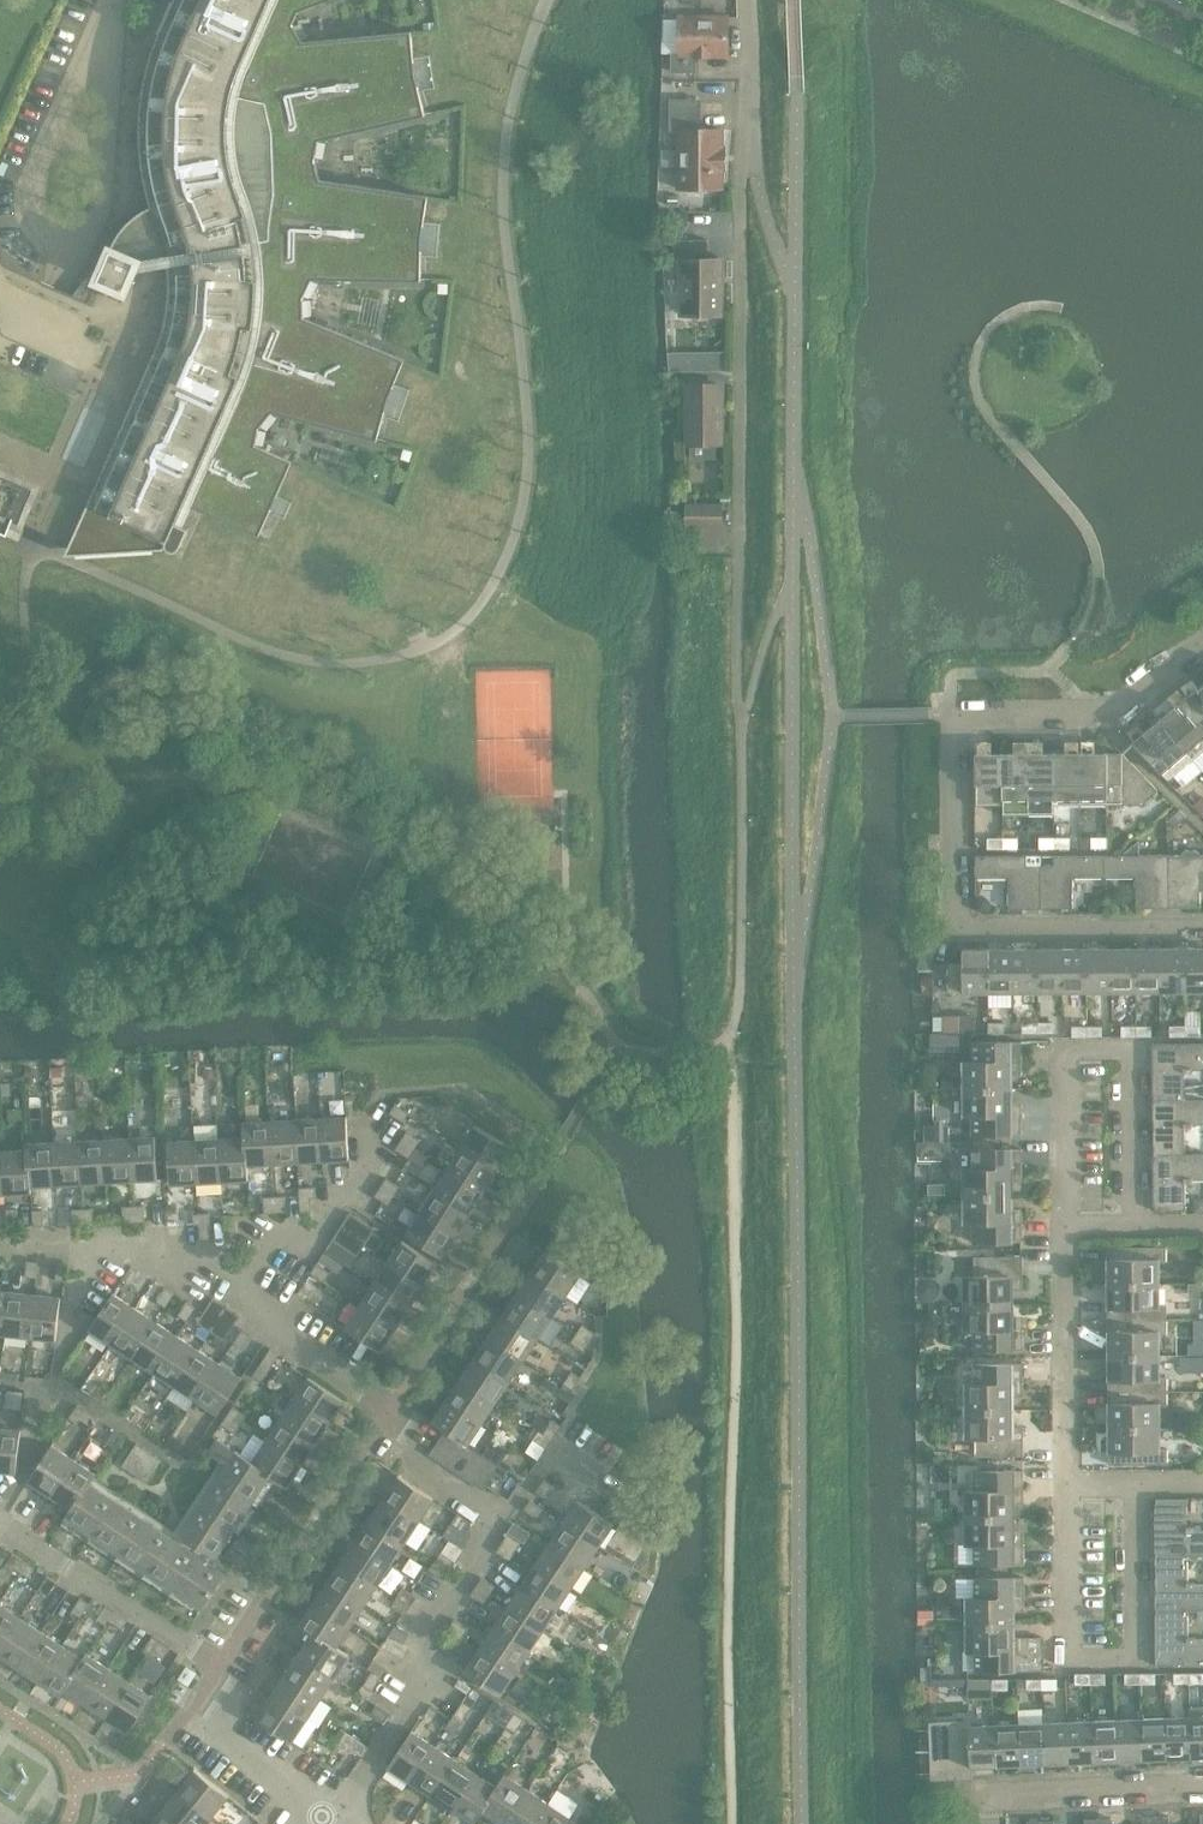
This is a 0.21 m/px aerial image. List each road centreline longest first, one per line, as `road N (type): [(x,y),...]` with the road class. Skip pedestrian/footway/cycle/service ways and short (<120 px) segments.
road 1 (residential): [(1202,931),(954,933),(953,716),(1102,714),(1202,641)]
road 2 (residential): [(741,734),(748,0)]
road 3 (residential): [(331,1810),(209,1730),(203,1652),(0,1518)]
road 4 (residential): [(1071,1224),(1069,1051),(1138,1053),(1137,1224)]
road 5 (residential): [(1146,1483),(1147,1651),(1072,1651),(1072,1483)]
road 6 (residential): [(123,23),(46,181),(44,223),(60,238),(104,235),(116,214),(120,163)]
road 7 (residential): [(331,1810),(423,1681),(417,1657),(505,1523)]
road 8 (residential): [(505,1523),(413,1459),(388,1412),(266,1310)]
road 9 (residential): [(0,1251),(143,1246),(266,1310)]
road 10 (residential): [(1072,1483),(1071,1224)]
road 11 (residential): [(996,1823),(995,1793),(1202,1783)]
road 12 (residential): [(266,1310),(371,1154)]
road 13 (residential): [(505,1523),(556,1449),(601,1479)]
road 14 (residential): [(120,163),(123,23)]

